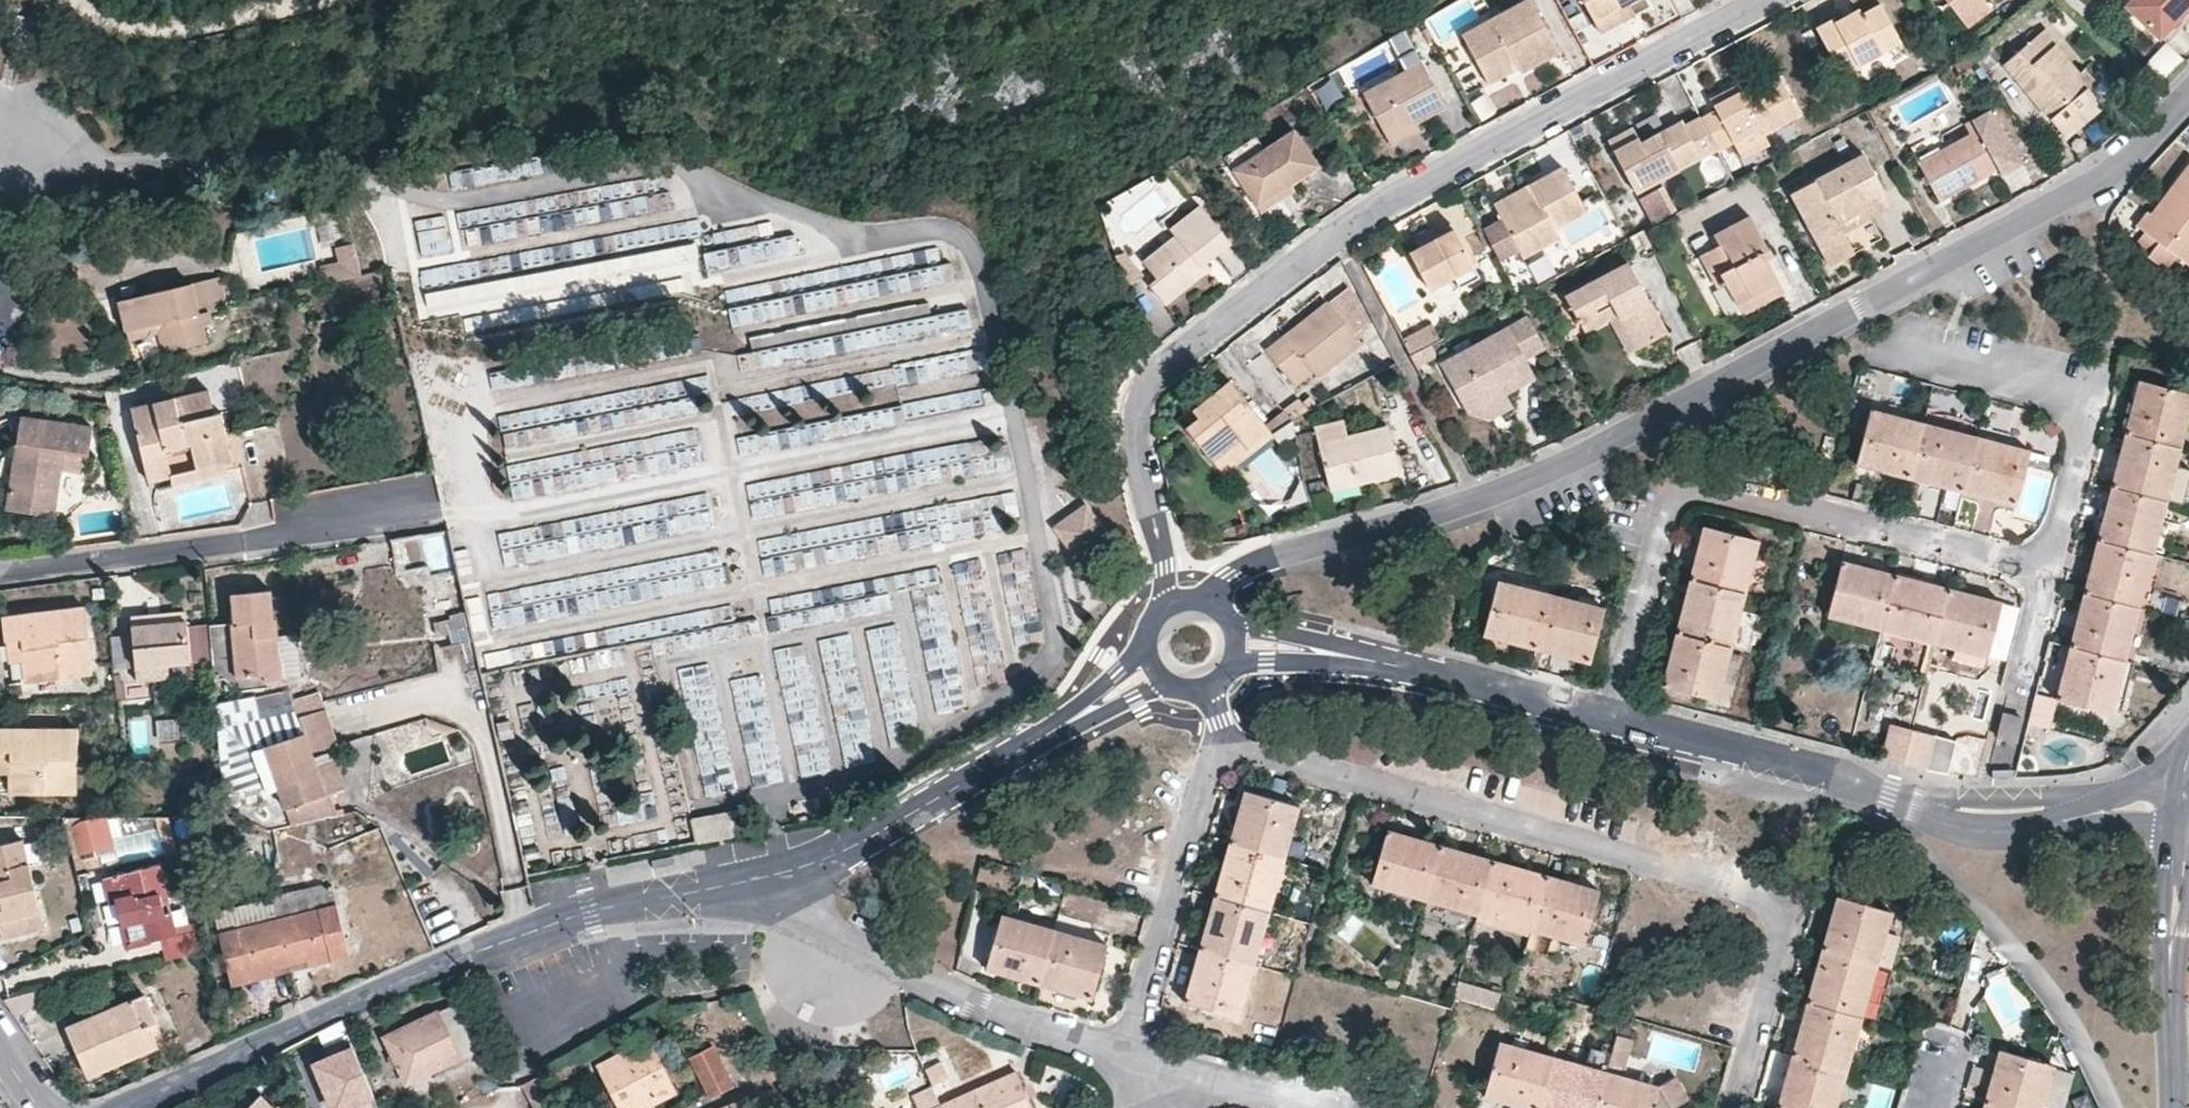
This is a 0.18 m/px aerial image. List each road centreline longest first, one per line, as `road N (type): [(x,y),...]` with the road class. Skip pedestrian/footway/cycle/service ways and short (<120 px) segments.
road 1 (residential): [(1211,606),(1248,568),(1476,500),(1764,360),(2086,188),(2188,93)]
road 2 (residential): [(1764,0),(1373,208),(1149,385),(1132,425),(1172,605)]
road 3 (residential): [(1235,639),(1362,658),(1803,766),(1981,834),(2041,829),(2103,811)]
road 4 (residential): [(1227,744),(1779,905),(1784,925),(1731,1107)]
road 5 (residential): [(135,1107),(477,949),(590,913),(786,875)]
road 6 (residential): [(424,513),(0,574)]
road 7 (residential): [(786,875),(839,856),(1153,668)]
road 8 (residential): [(786,875),(804,910),(829,933),(988,1012),(1131,1058)]
road 9 (residential): [(1227,744),(1213,755),(1131,1058)]
road 10 (residential): [(2174,1107),(2182,823)]
road 11 (track): [(52,0),(153,32),(303,0)]

